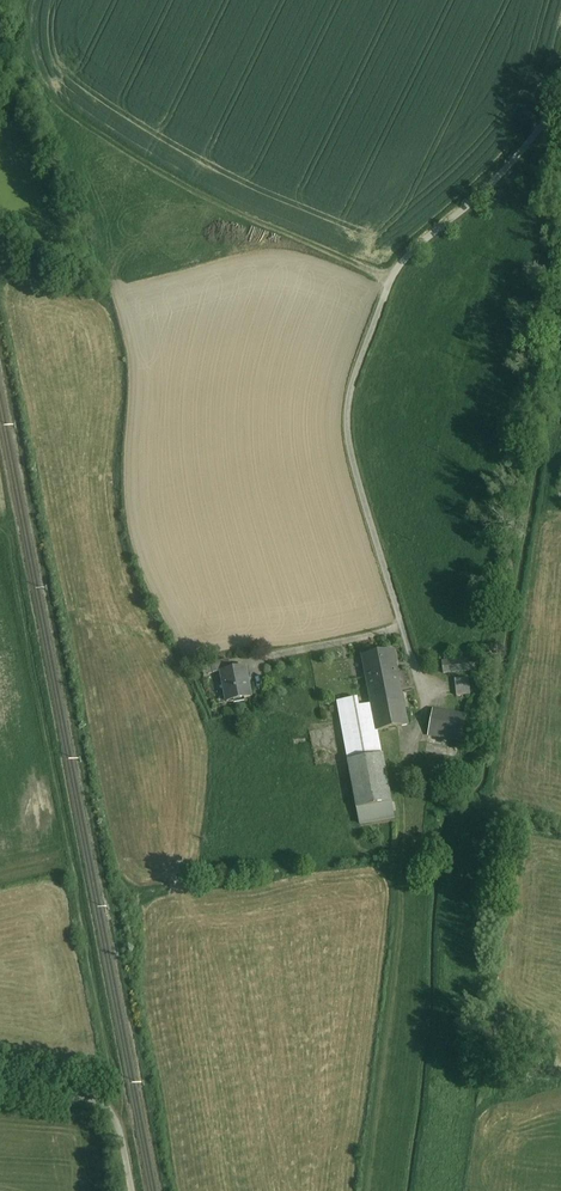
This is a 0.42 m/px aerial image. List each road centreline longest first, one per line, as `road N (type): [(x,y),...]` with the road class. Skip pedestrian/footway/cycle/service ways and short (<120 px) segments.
road 1 (unclassified): [(425,695),(349,446),(349,405),(391,279),(529,144),(560,80)]
road 2 (track): [(0,528),(14,546),(125,1123),(120,1130)]
road 3 (track): [(0,58),(37,81),(43,95),(238,211),(391,279)]
road 4 (track): [(132,1190),(120,1130),(98,1100),(0,1092)]

